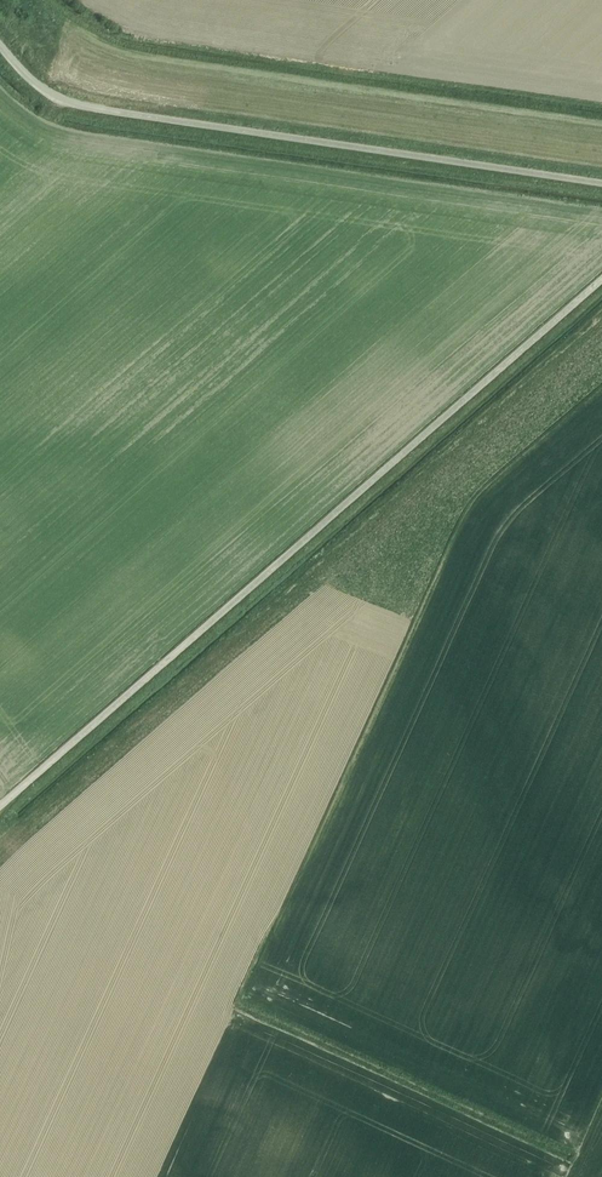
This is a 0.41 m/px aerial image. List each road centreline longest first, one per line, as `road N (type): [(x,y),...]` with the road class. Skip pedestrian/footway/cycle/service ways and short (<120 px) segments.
road 1 (unclassified): [(0,820),(601,278)]
road 2 (unclassified): [(601,183),(77,104),(39,90),(0,46)]

